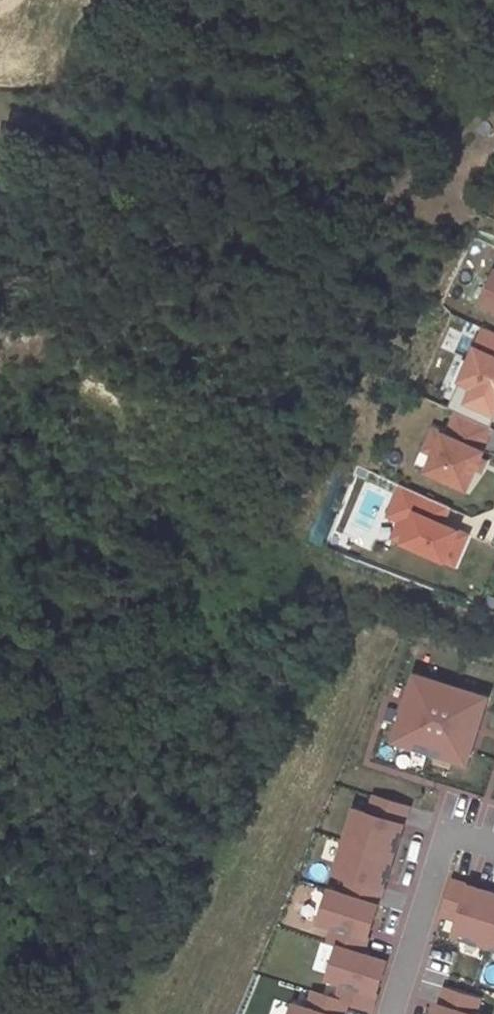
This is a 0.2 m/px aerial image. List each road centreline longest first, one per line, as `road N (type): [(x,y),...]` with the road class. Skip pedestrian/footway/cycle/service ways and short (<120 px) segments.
road 1 (residential): [(399,1013),(450,839),(493,850)]

